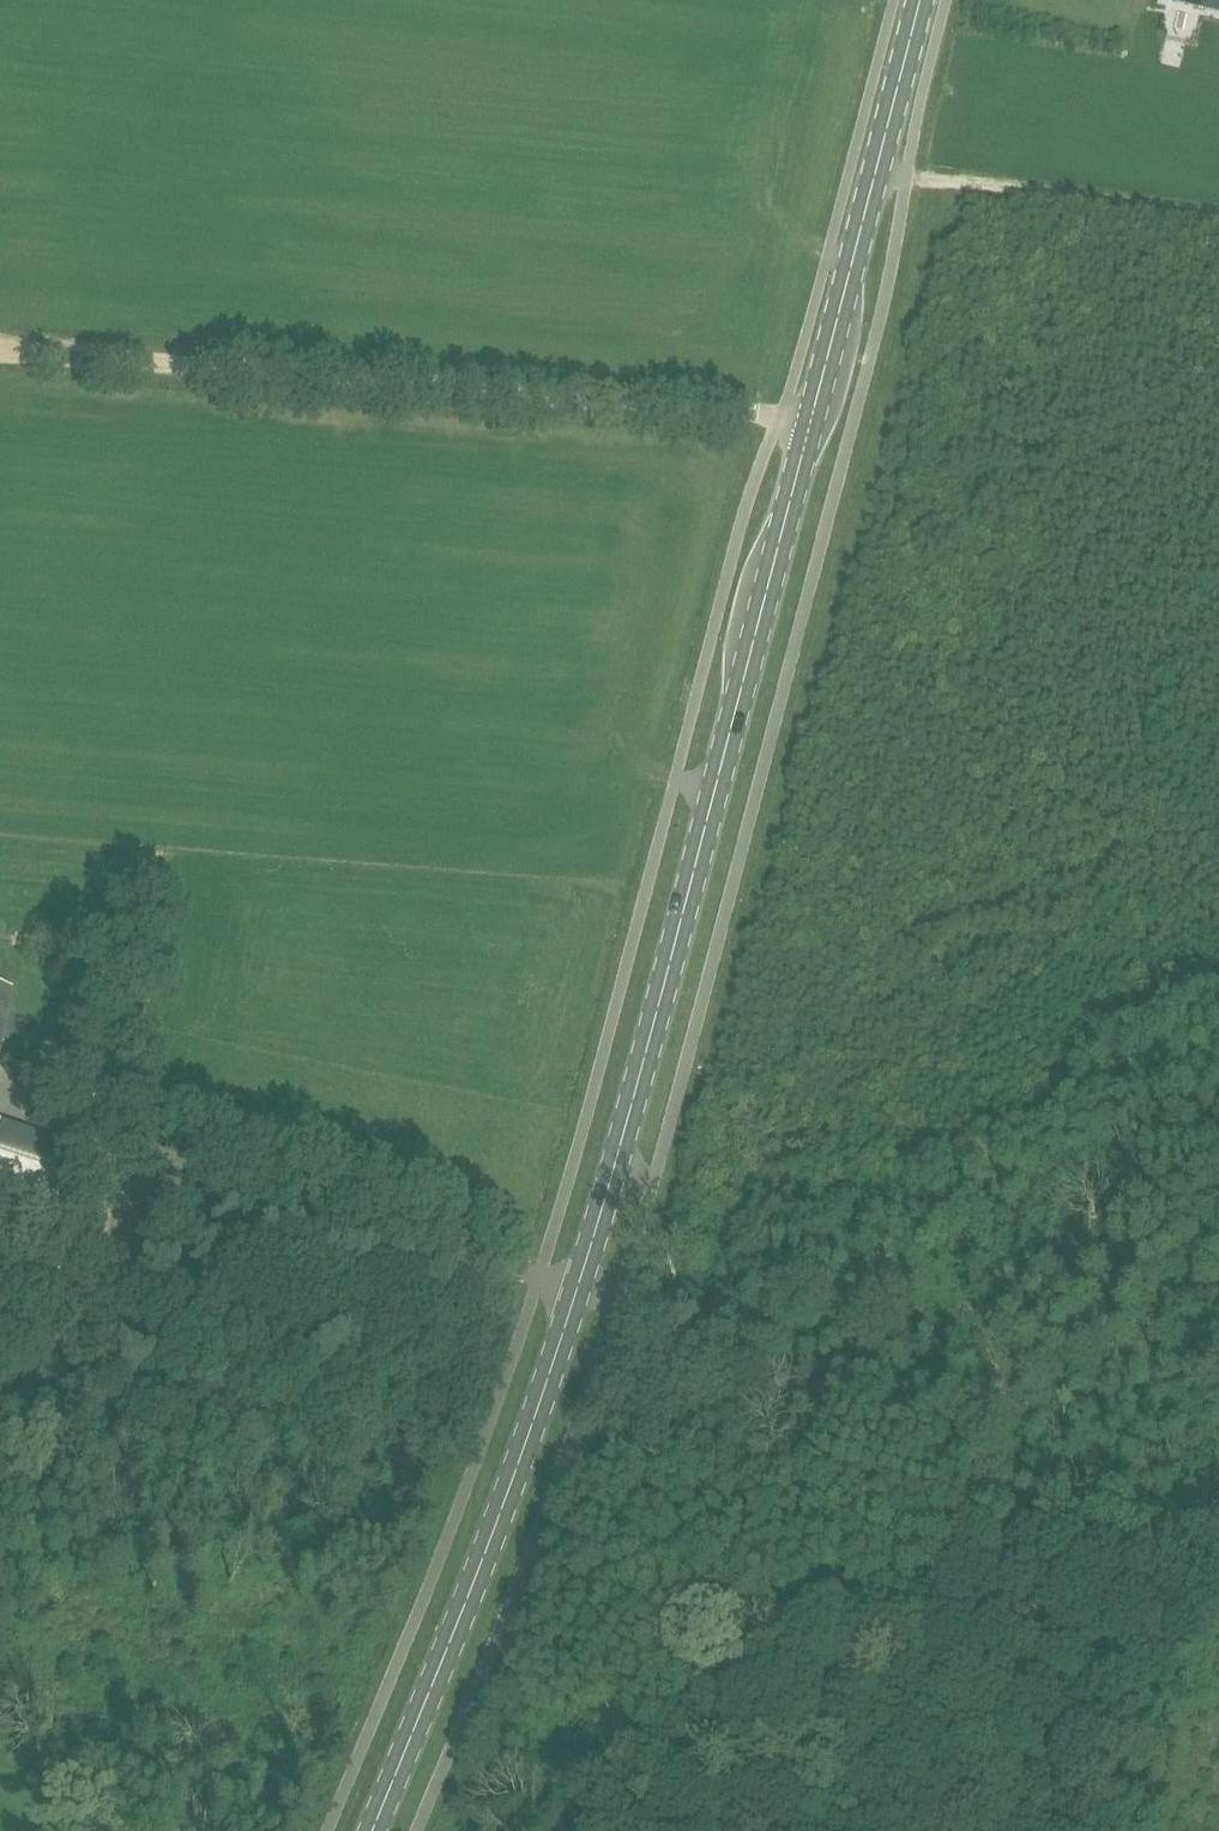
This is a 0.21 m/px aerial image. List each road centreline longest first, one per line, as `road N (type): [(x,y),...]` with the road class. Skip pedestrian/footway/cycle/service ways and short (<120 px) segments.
road 1 (secondary): [(355,1830),(437,1637),(571,1277),(811,426)]
road 2 (track): [(784,421),(0,356)]
road 3 (secondary): [(811,426),(921,0)]

